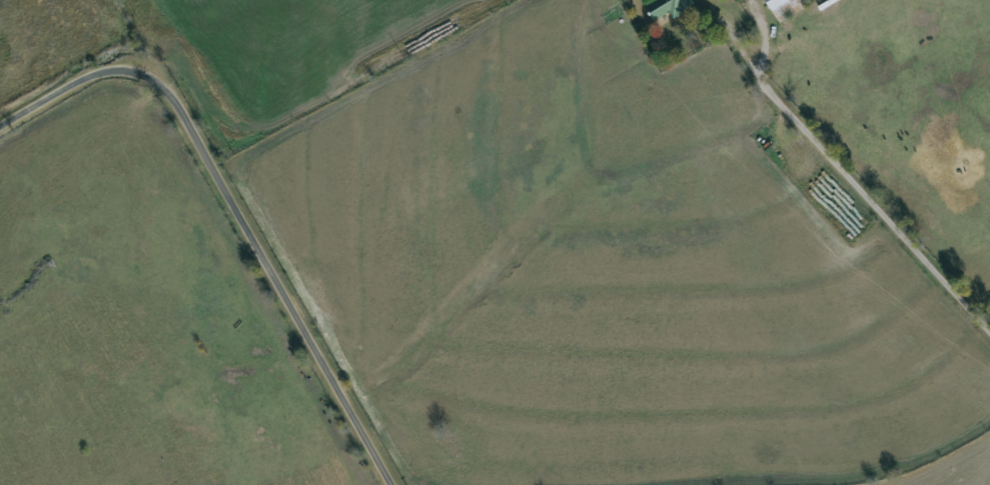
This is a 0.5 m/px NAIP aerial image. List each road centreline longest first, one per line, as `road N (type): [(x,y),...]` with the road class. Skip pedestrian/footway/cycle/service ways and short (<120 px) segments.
road 1 (residential): [(0,125),(97,70),(124,64),(163,85),(386,484)]
road 2 (residential): [(703,0),(773,96),(989,333)]

